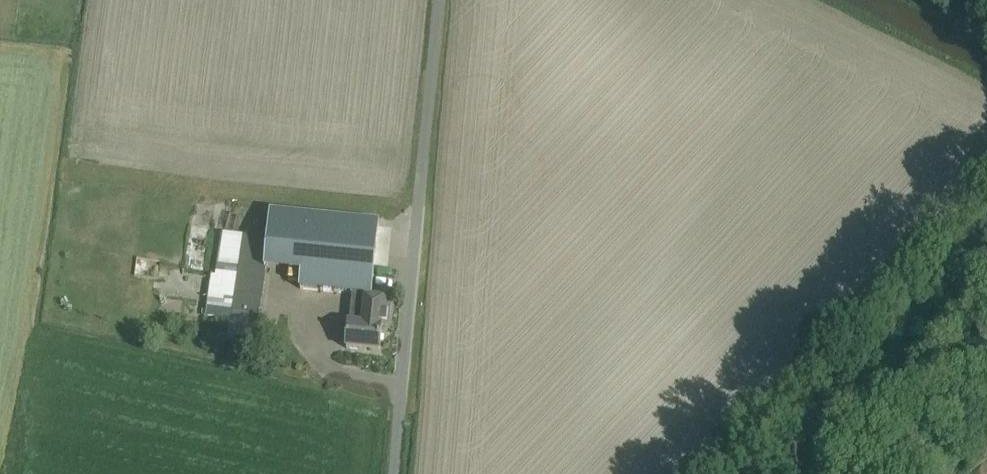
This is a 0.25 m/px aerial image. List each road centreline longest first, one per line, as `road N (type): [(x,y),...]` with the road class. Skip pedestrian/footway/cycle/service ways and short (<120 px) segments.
road 1 (unclassified): [(442,0),(392,473)]
road 2 (tertiary): [(760,473),(986,227)]

